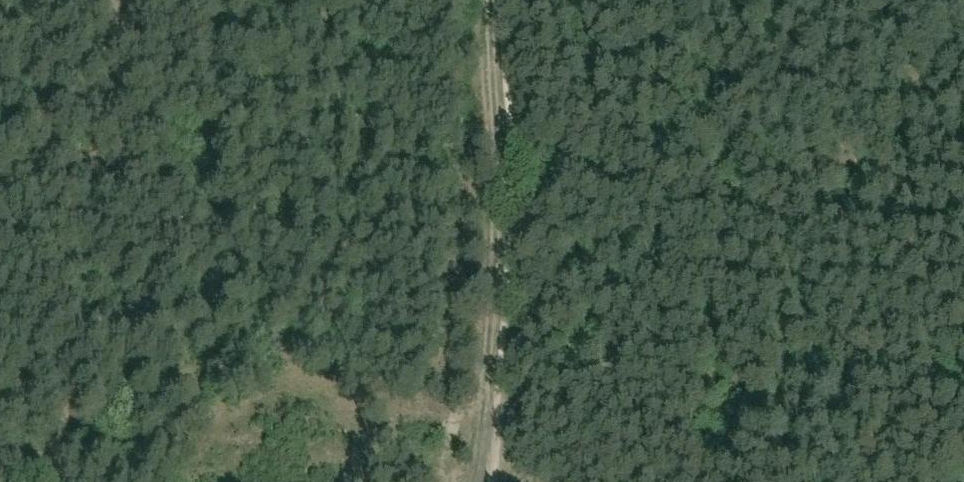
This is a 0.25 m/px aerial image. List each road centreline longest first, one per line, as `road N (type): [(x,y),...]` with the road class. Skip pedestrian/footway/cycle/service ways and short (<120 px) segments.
road 1 (track): [(65,481),(118,0)]
road 2 (track): [(478,481),(499,122),(492,0)]

